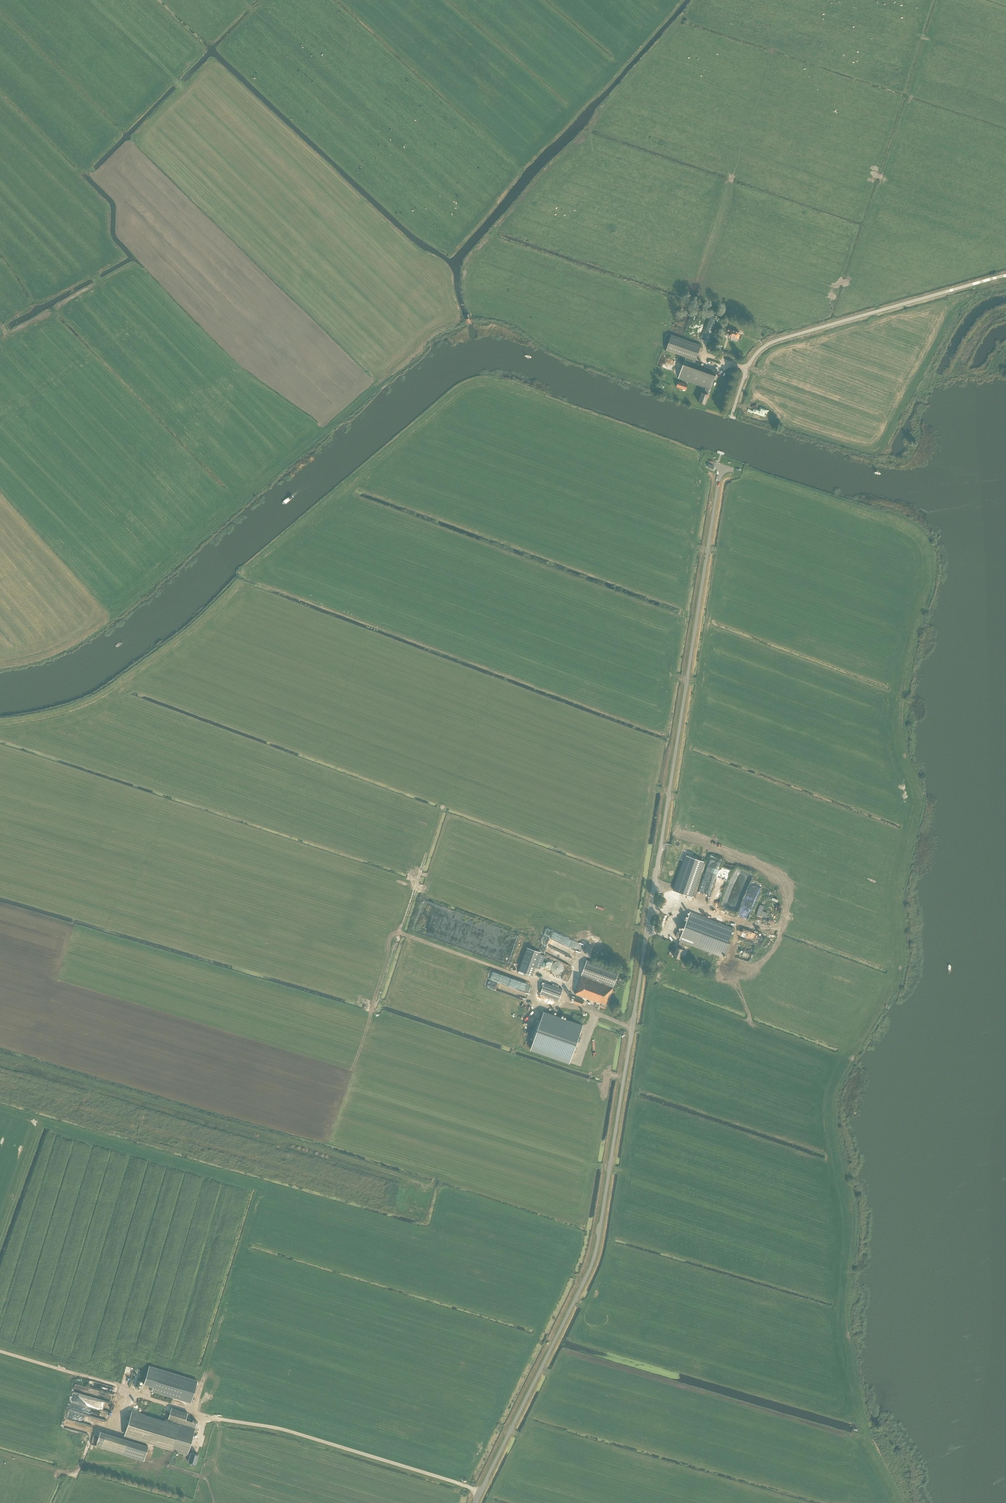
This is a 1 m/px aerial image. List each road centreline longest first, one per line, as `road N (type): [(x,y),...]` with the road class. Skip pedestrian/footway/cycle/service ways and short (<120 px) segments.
road 1 (unclassified): [(475,1502),(596,1250),(723,467)]
road 2 (unclassified): [(731,418),(753,359),(773,342),(1005,276)]

